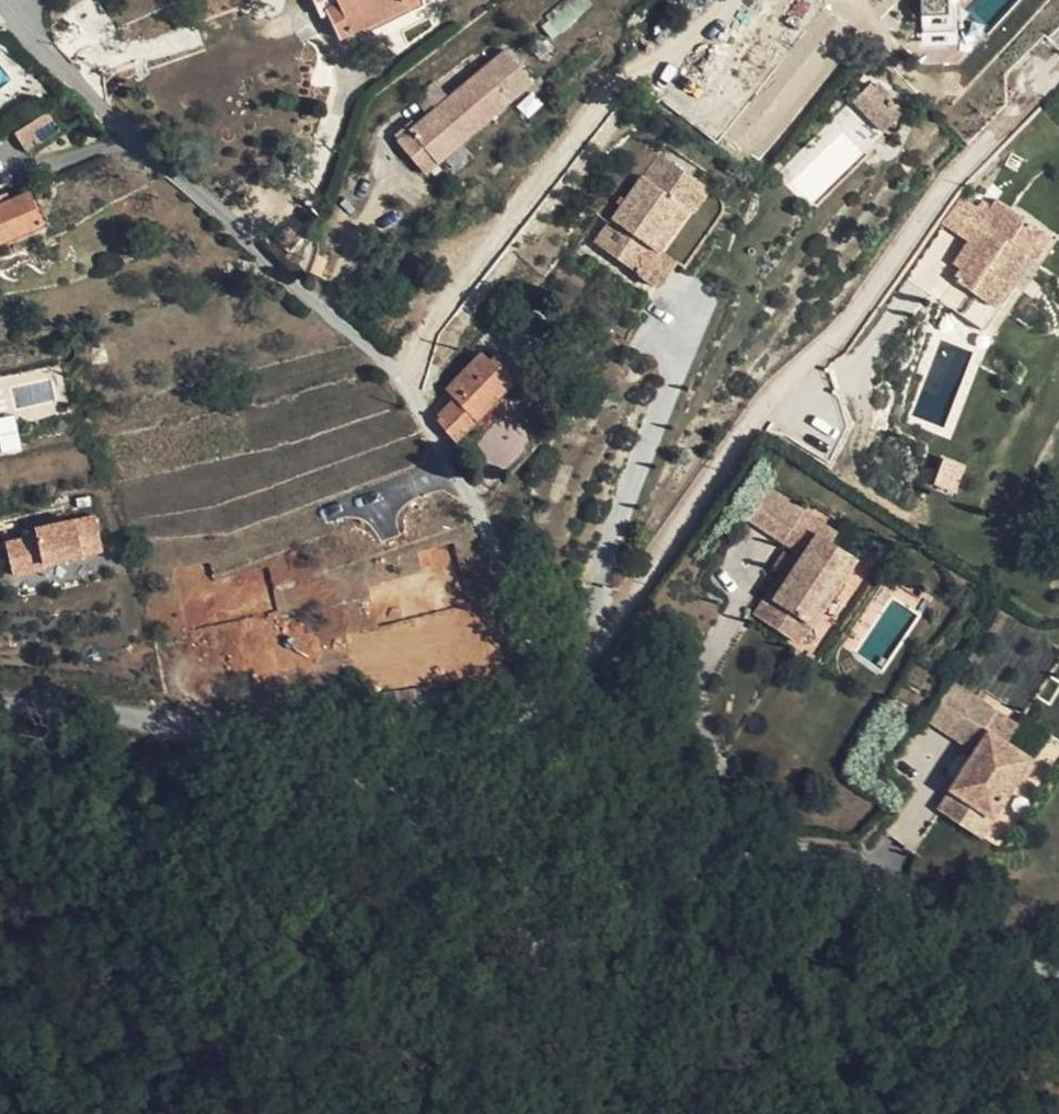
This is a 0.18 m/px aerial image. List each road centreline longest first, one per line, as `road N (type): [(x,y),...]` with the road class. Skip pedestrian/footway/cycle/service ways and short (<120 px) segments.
road 1 (residential): [(367,785),(471,746),(540,691),(536,632),(450,455),(397,380),(84,93),(0,0)]
road 2 (residential): [(367,785),(534,858),(570,927),(598,939),(783,848),(874,861),(1058,962)]
road 3 (residential): [(0,708),(201,738),(367,785)]

